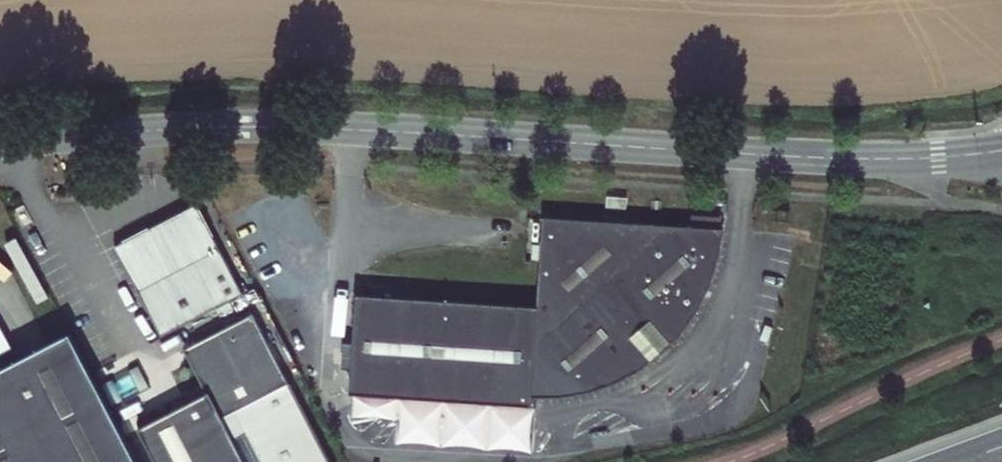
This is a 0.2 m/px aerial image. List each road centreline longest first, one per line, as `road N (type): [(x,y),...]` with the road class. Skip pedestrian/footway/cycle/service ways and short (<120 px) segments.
road 1 (tertiary): [(0,144),(298,127),(882,160),(1001,151)]

